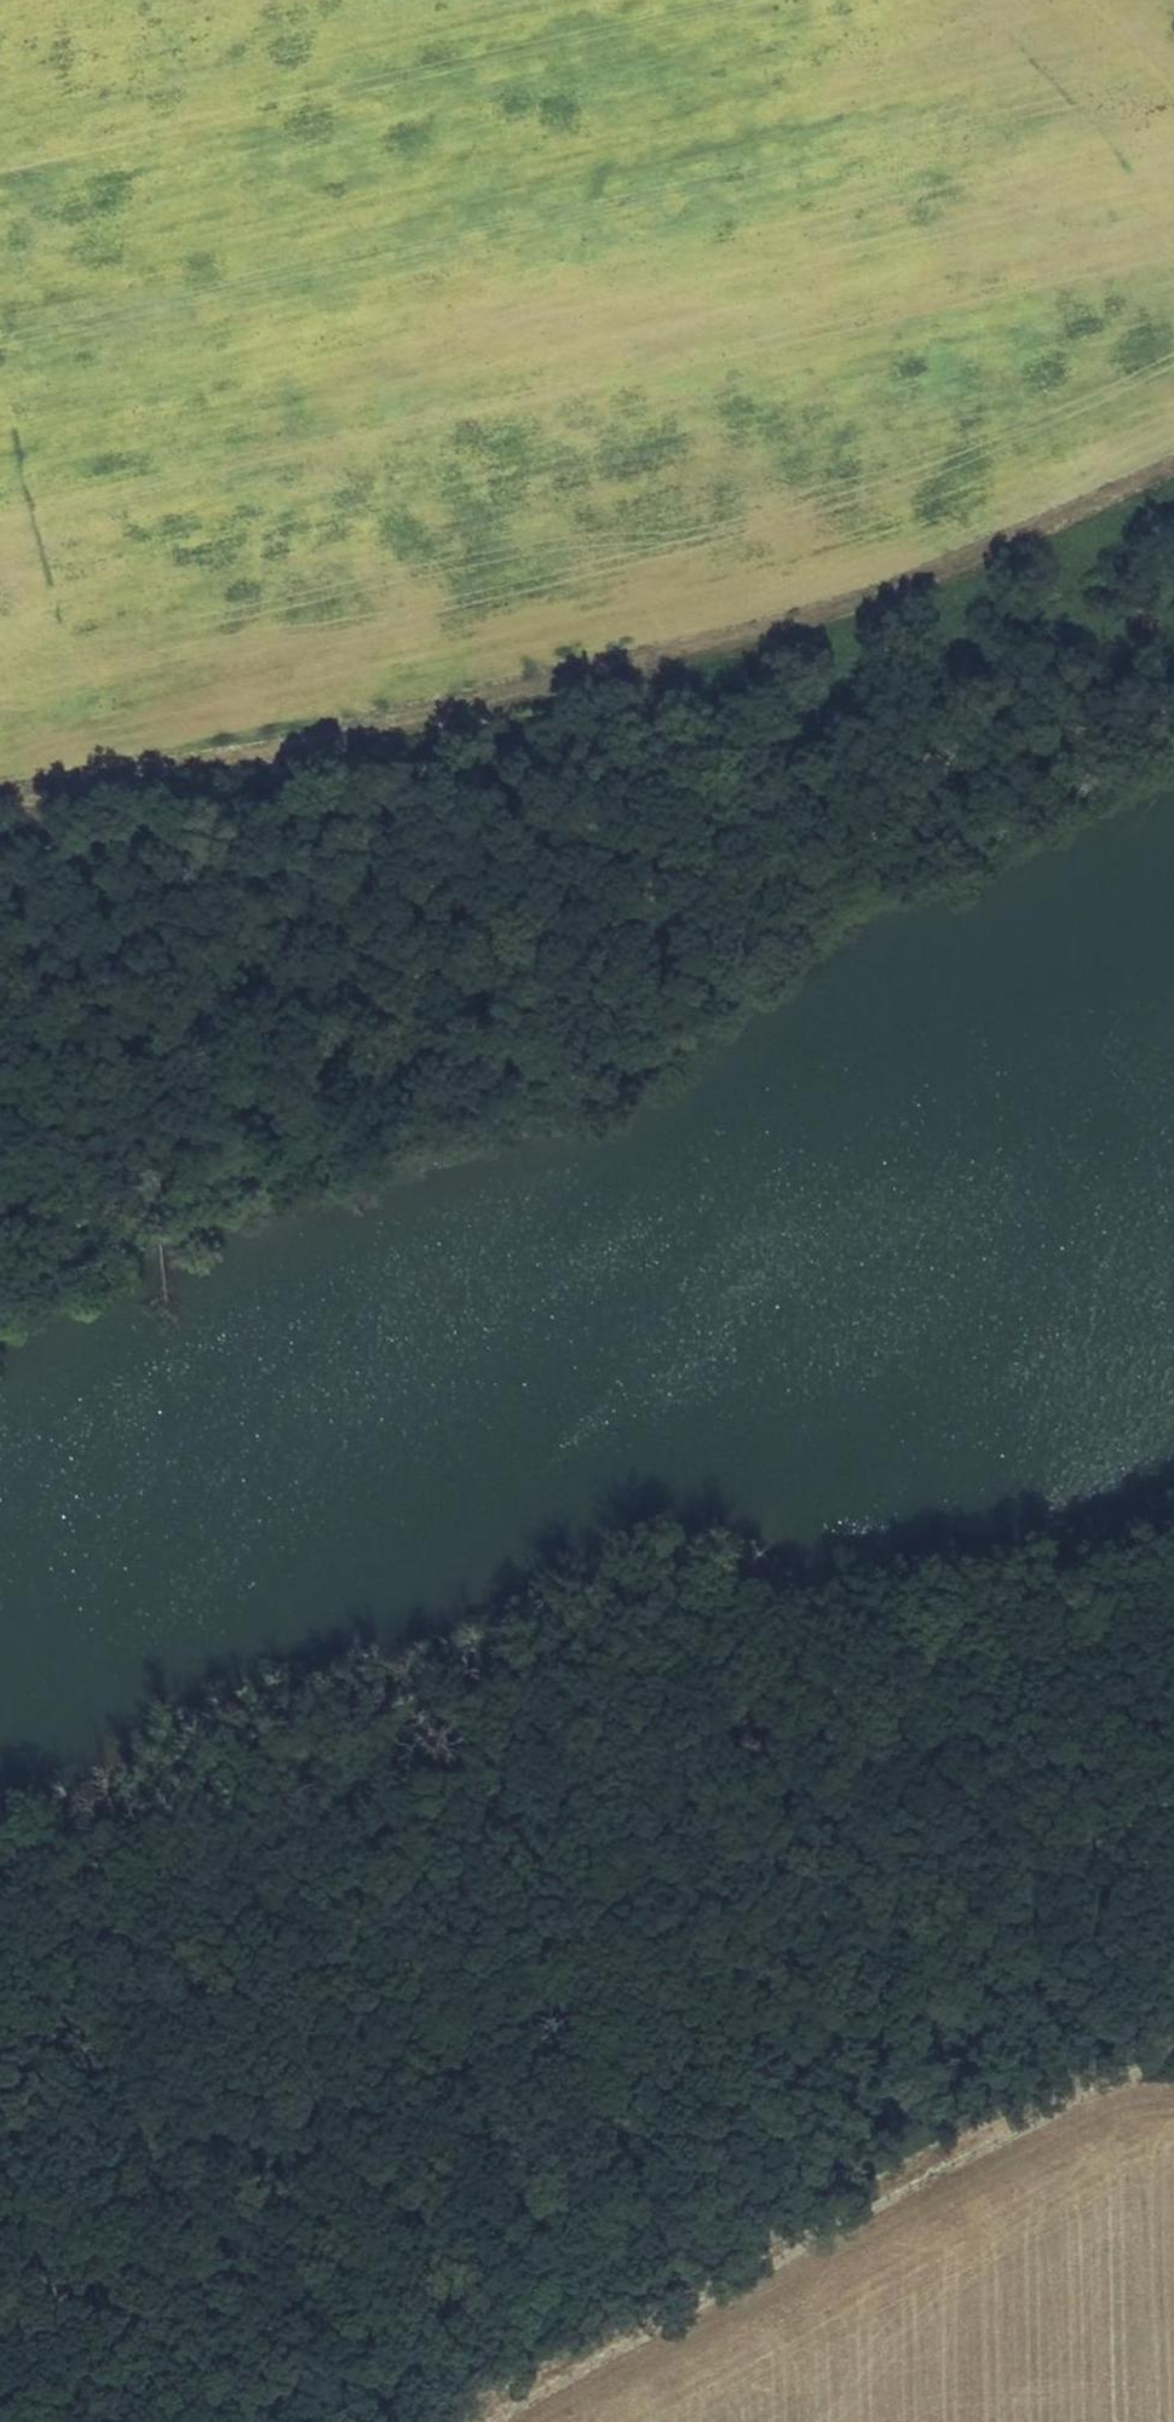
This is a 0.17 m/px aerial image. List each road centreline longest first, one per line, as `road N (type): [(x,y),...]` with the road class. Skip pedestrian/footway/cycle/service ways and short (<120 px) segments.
road 1 (track): [(1173,475),(844,623),(501,707),(0,804)]
road 2 (track): [(451,2421),(613,2325),(1173,2049)]

